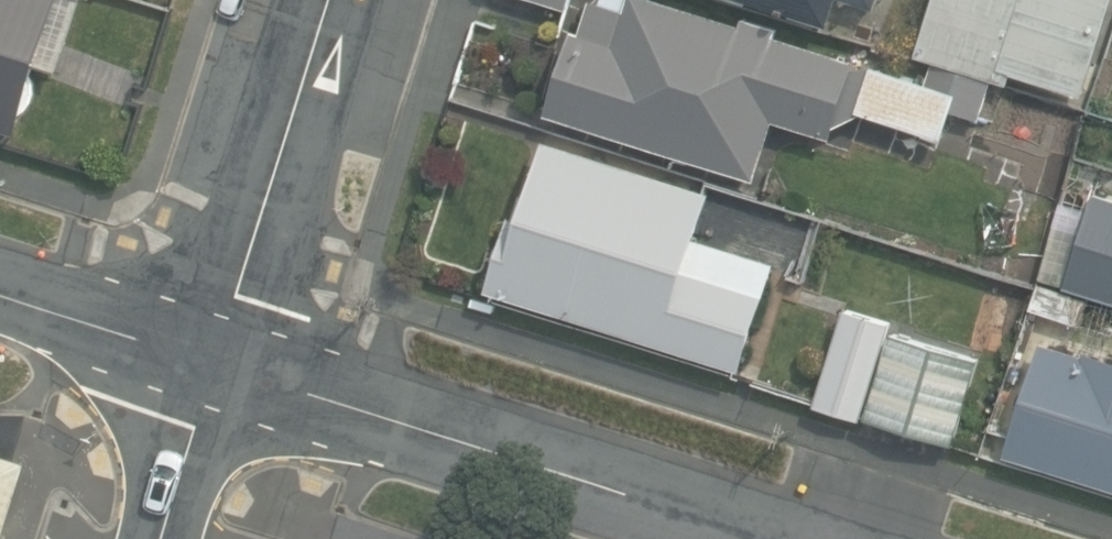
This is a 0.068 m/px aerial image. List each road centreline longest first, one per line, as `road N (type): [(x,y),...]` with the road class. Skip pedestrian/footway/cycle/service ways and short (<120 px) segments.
road 1 (residential): [(772,538),(217,364)]
road 2 (residential): [(217,364),(328,0)]
road 3 (residential): [(217,364),(0,295)]
road 4 (residential): [(163,538),(217,364)]

